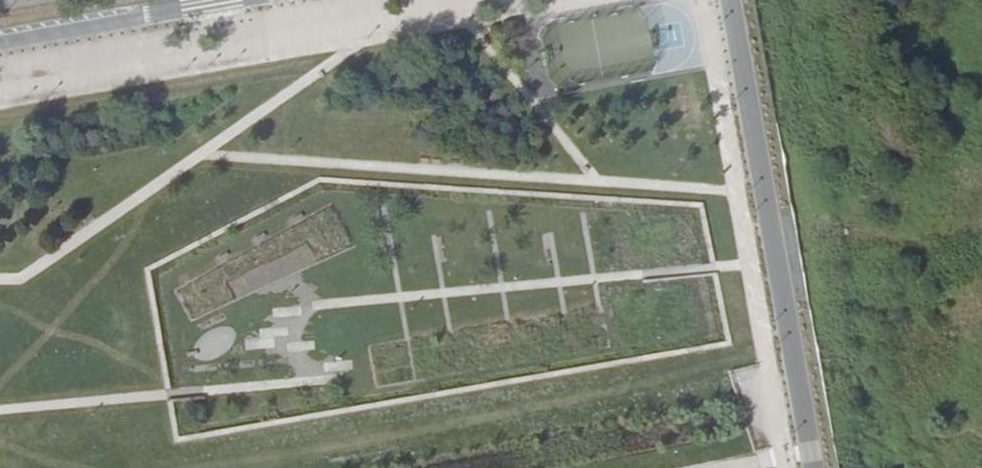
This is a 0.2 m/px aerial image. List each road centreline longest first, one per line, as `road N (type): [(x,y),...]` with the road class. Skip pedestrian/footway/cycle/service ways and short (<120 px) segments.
road 1 (residential): [(732,0),(815,467)]
road 2 (tertiary): [(0,37),(209,0)]

